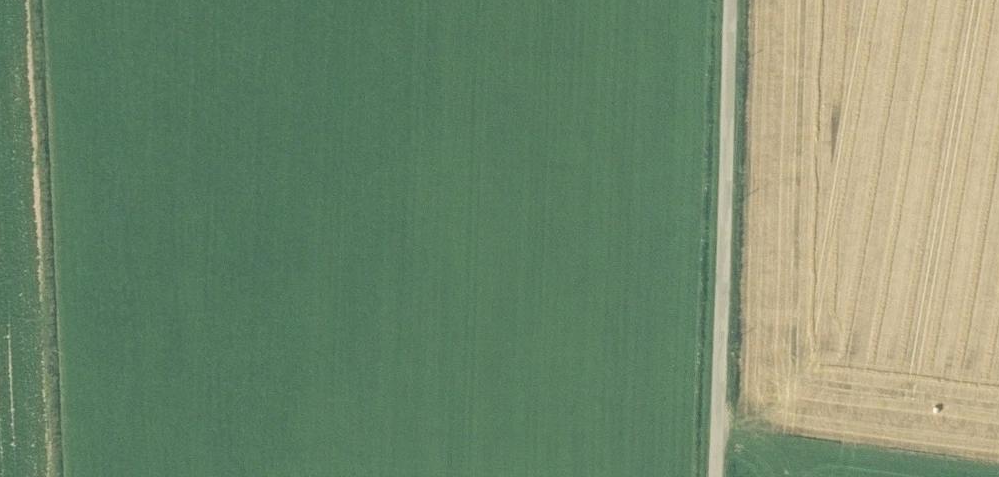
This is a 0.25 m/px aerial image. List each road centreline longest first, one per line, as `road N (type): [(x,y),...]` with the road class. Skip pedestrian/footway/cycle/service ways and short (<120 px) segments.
road 1 (track): [(35,0),(59,476)]
road 2 (unclassified): [(716,476),(731,0)]

